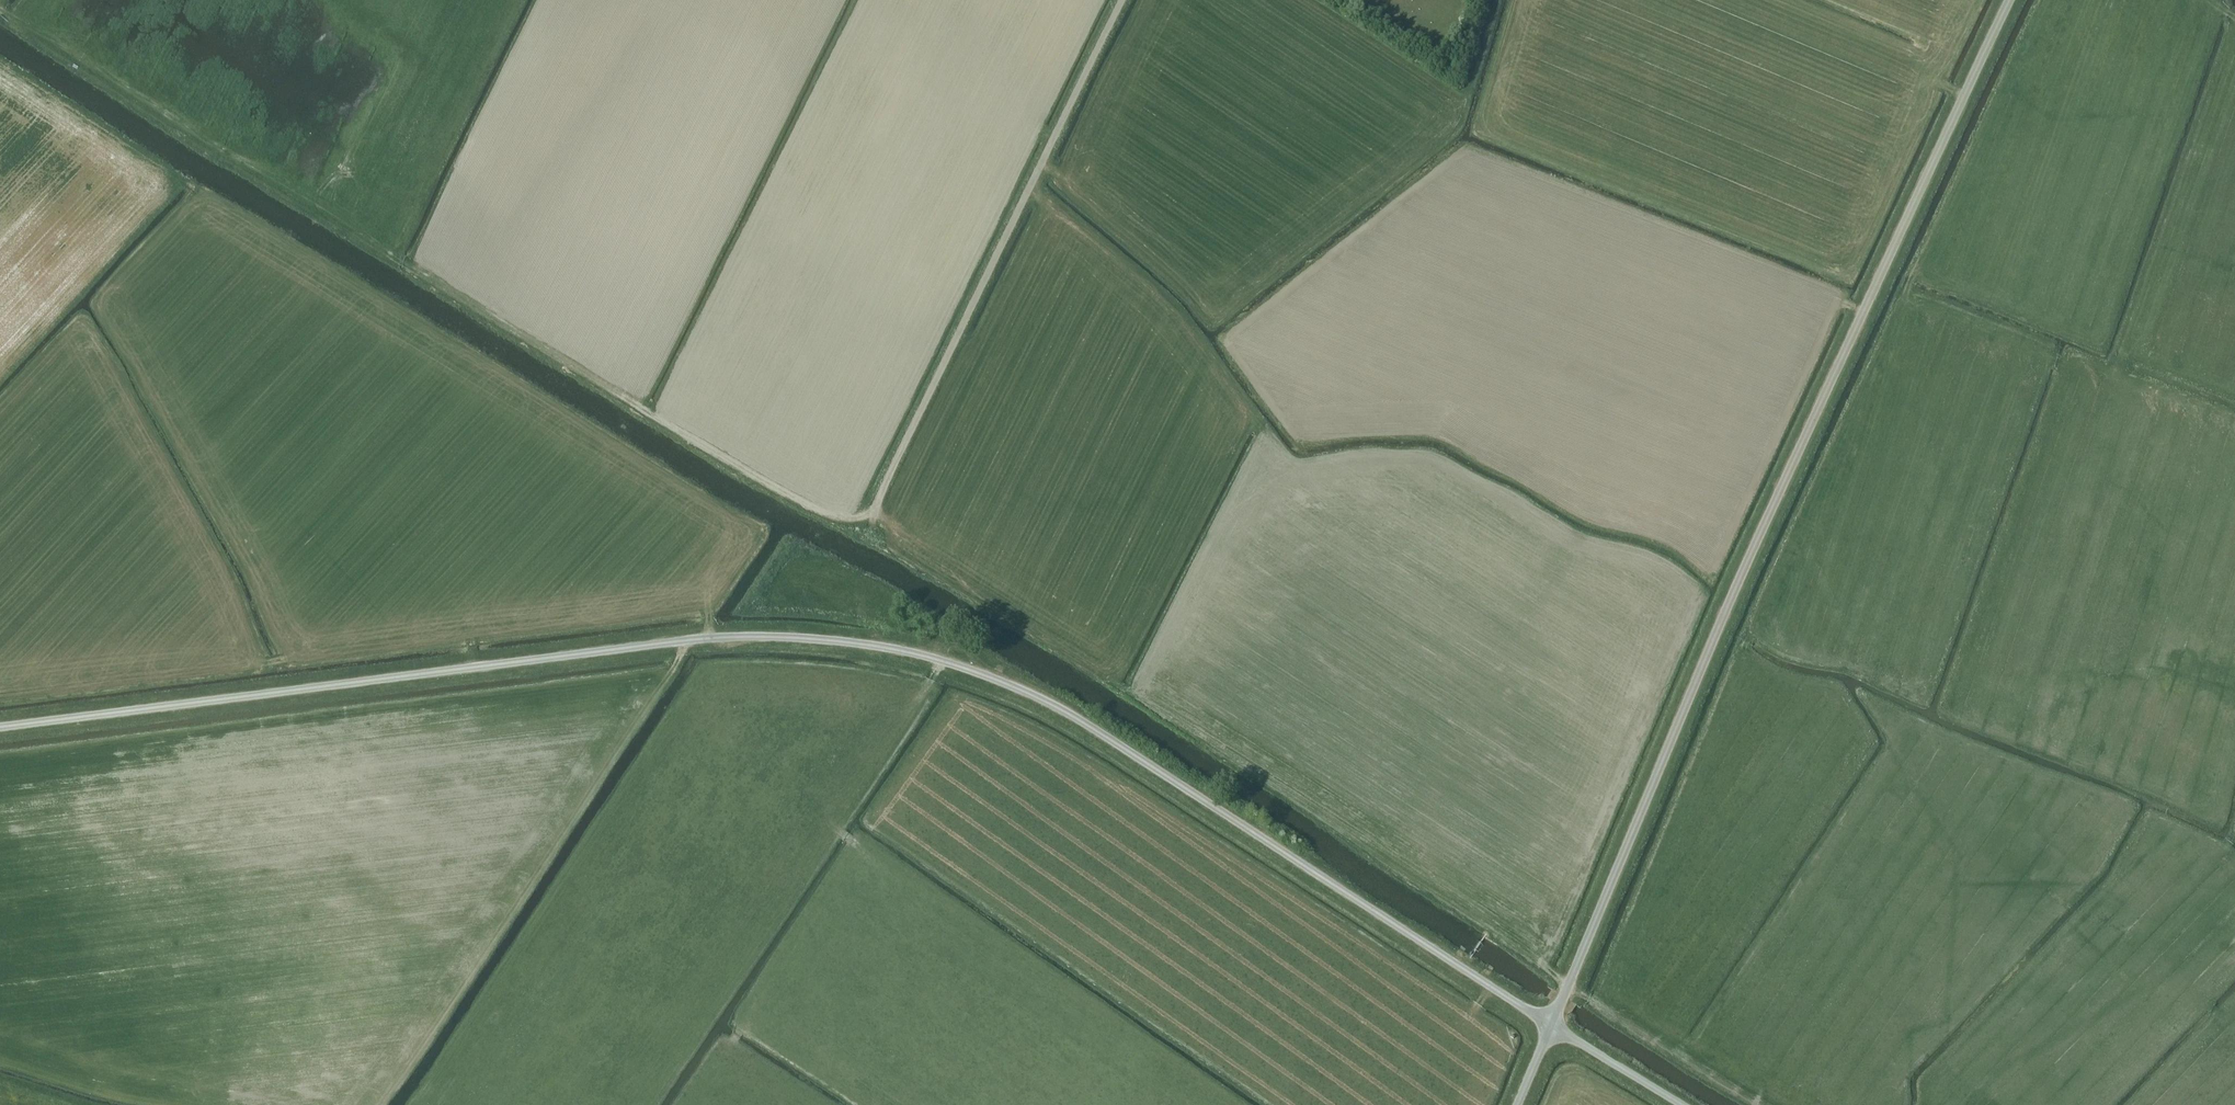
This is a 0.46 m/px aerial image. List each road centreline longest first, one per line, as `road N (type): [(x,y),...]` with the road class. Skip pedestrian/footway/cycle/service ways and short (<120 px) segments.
road 1 (unclassified): [(1552,1027),(1044,702),(930,657),(800,642),(689,643),(0,731)]
road 2 (unclassified): [(1552,1027),(1804,436),(2011,0)]
road 3 (track): [(858,518),(874,509),(1121,0)]
road 4 (unclassified): [(1681,1104),(1552,1027)]

